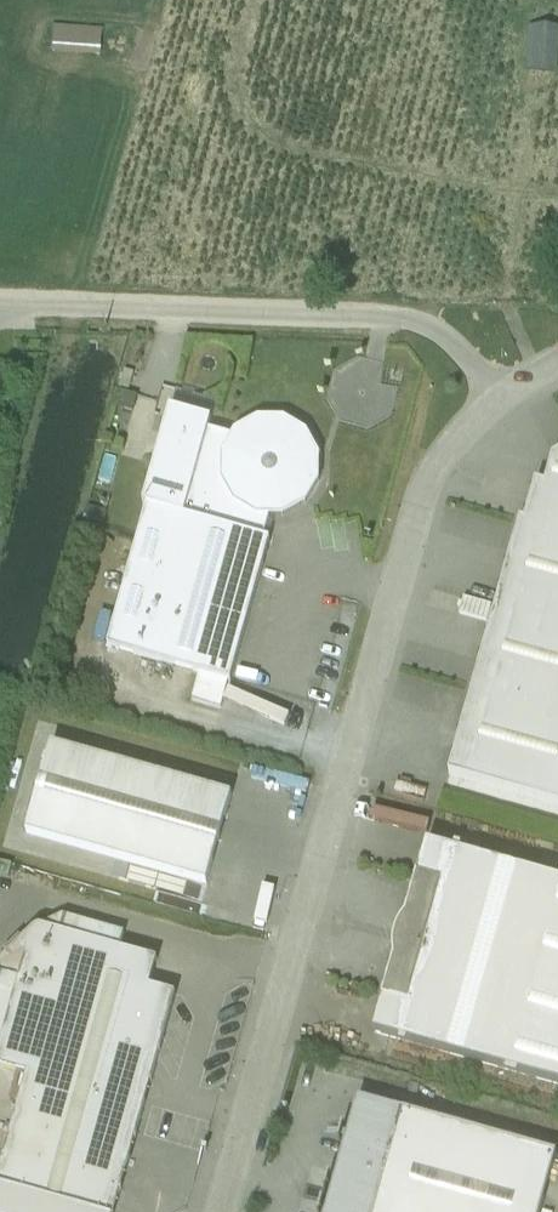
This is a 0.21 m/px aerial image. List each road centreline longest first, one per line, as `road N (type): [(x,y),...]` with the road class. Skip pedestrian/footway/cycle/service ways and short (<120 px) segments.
road 1 (unclassified): [(501,399),(427,479),(221,1211)]
road 2 (unclassified): [(501,399),(448,342),(402,321),(0,306)]

